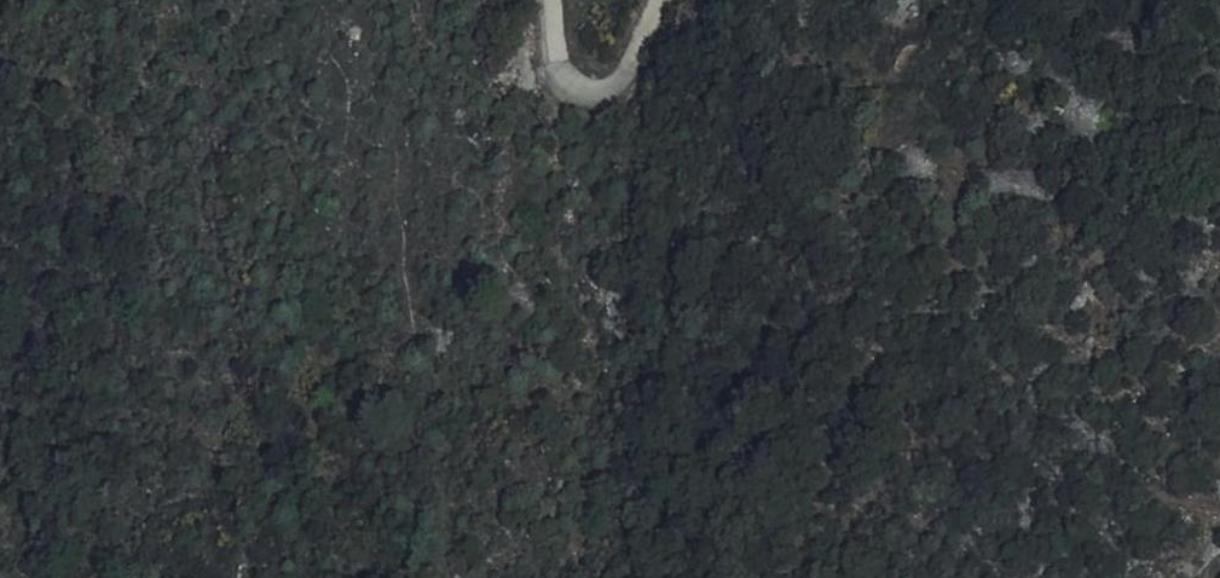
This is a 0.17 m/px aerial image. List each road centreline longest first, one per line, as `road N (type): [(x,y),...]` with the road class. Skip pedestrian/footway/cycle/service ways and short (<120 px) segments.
road 1 (unclassified): [(660,0),(634,72),(607,98),(573,94),(555,50),(554,0)]

